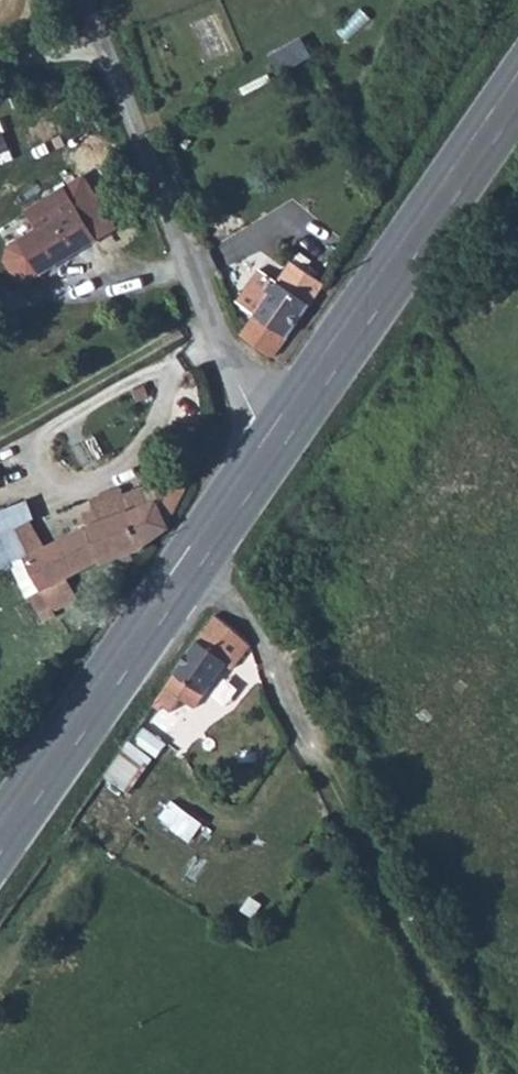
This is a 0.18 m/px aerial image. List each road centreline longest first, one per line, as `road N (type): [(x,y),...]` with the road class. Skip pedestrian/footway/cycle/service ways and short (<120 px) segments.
road 1 (track): [(478,1073),(245,622),(194,556)]
road 2 (unclassified): [(274,443),(248,411),(82,0)]
road 3 (primary): [(274,443),(0,832)]
road 4 (primary): [(517,86),(274,443)]

